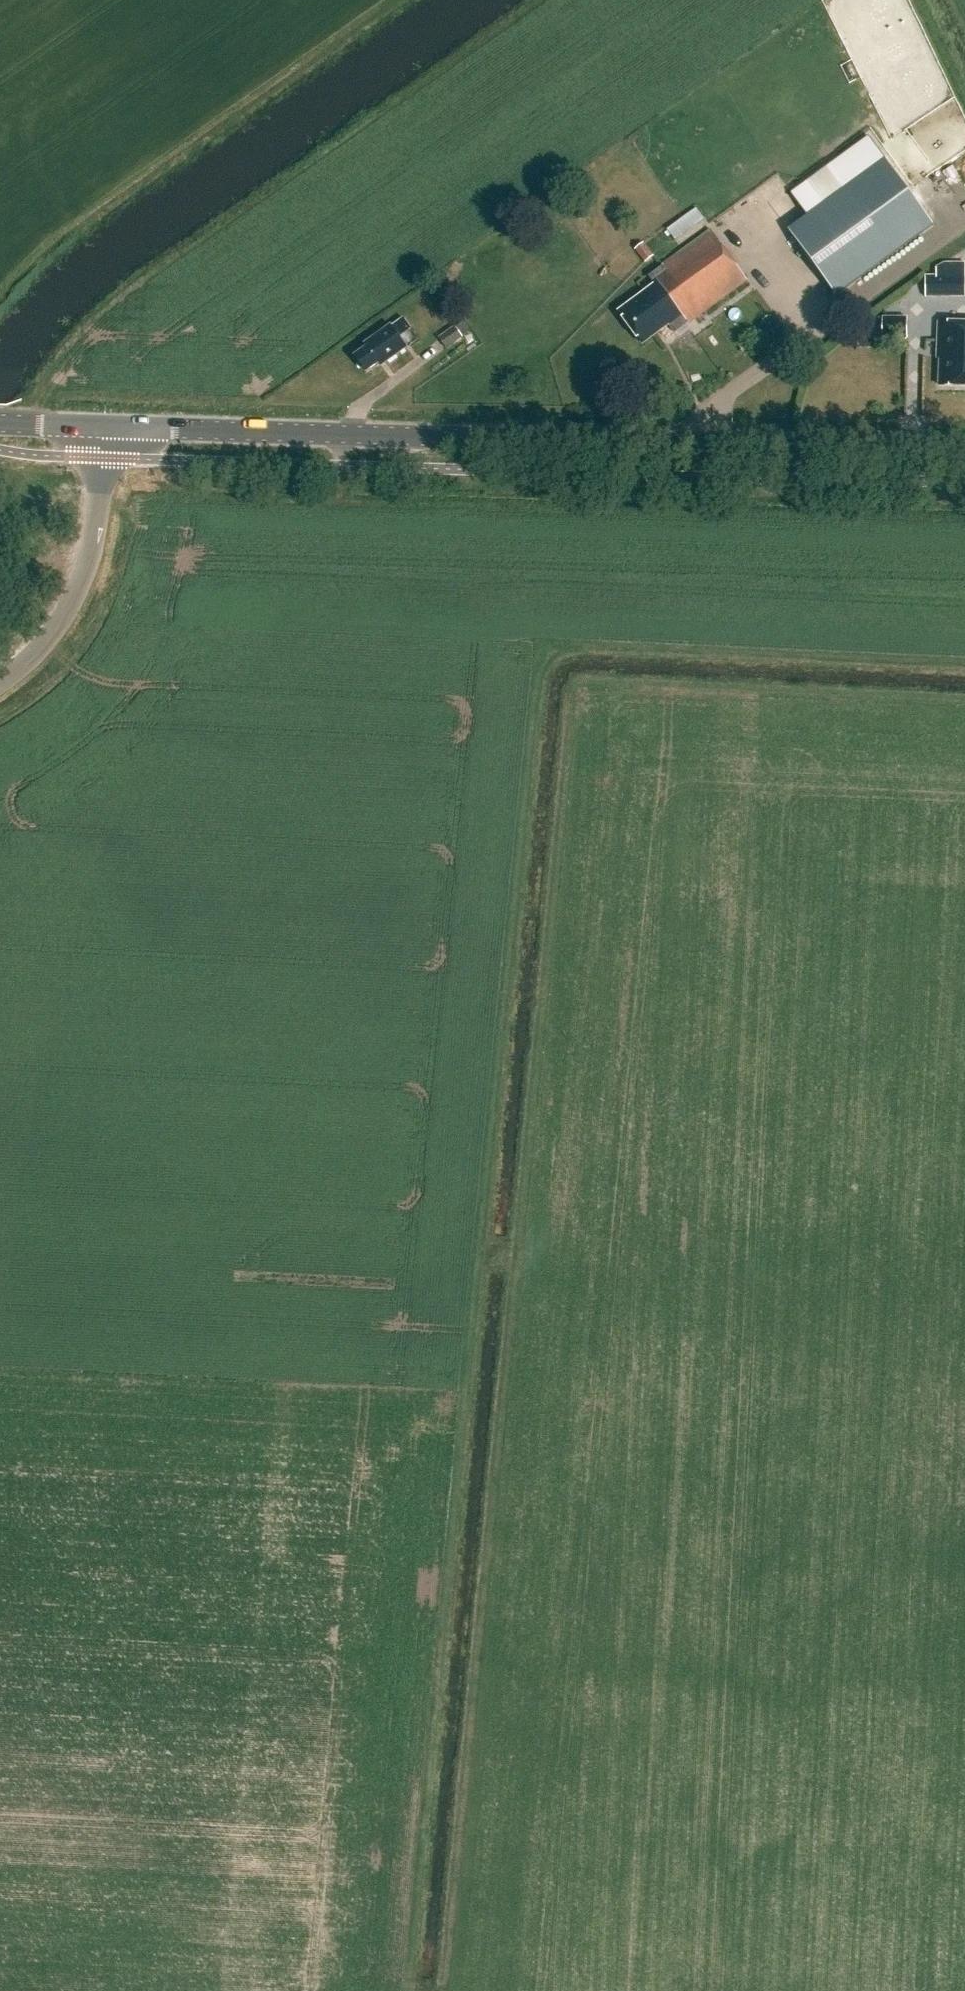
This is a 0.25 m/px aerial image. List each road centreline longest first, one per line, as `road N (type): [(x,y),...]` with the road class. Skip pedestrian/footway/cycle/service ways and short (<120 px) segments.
road 1 (secondary): [(102,428),(964,445)]
road 2 (unclassified): [(0,684),(56,626),(83,577),(102,499),(102,428)]

